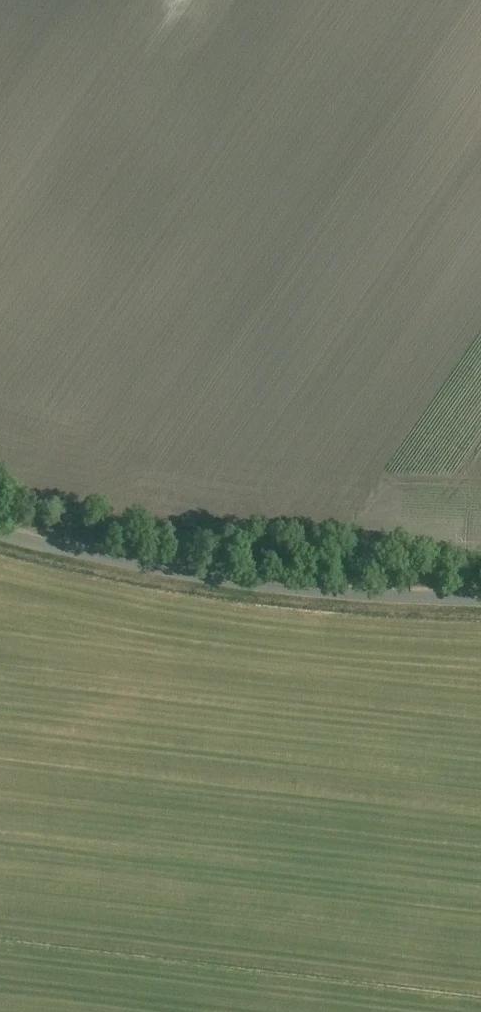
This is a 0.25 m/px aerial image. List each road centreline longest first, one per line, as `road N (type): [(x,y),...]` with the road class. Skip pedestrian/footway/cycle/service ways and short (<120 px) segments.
road 1 (unclassified): [(480,599),(210,577),(0,532)]

